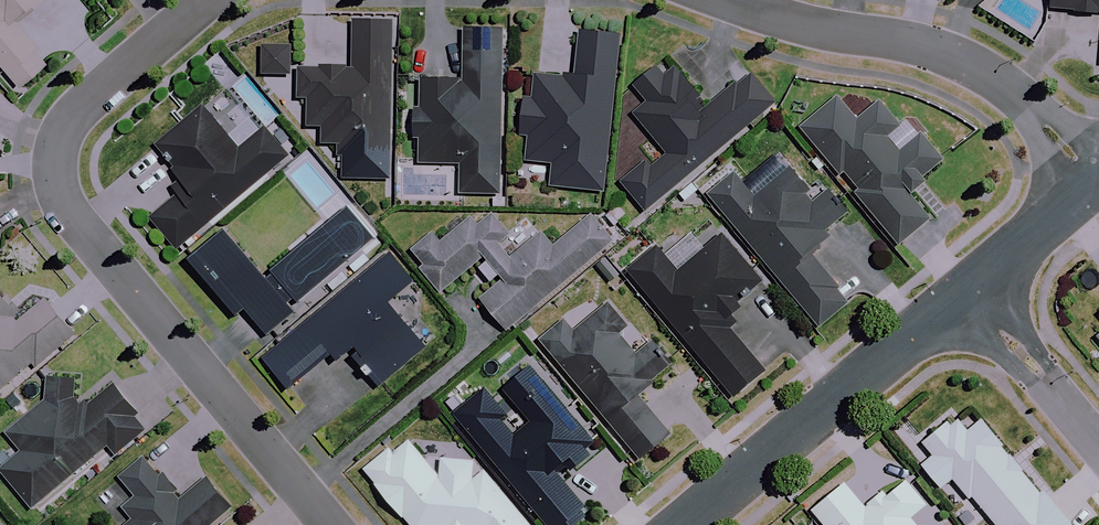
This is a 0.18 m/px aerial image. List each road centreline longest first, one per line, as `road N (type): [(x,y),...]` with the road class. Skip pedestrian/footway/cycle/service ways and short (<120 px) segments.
road 1 (residential): [(216,0),(72,118),(57,150),(60,191),(78,228),(331,524)]
road 2 (residential): [(1096,182),(1038,110),(995,78),(936,52),(811,28),(725,0)]
road 3 (tertiary): [(970,293),(686,524)]
road 4 (residential): [(970,293),(1098,451)]
road 5 (tertiary): [(1096,182),(970,293)]

